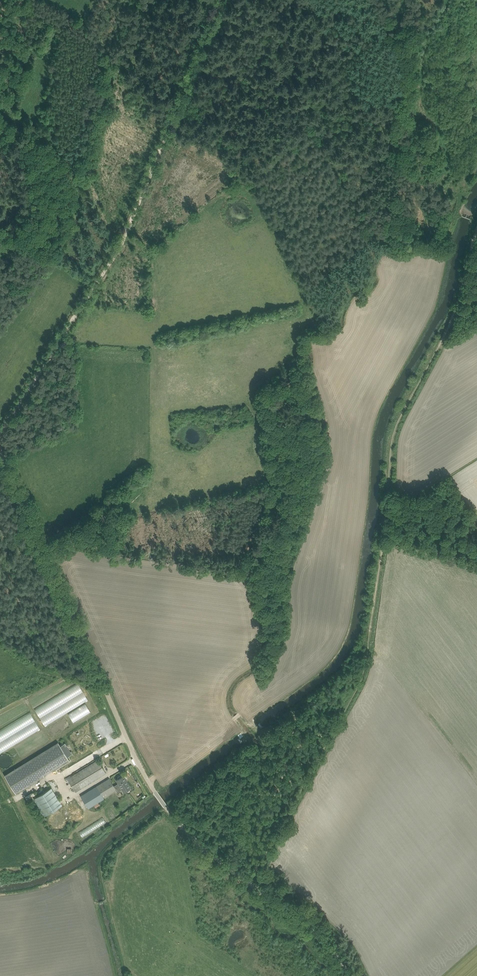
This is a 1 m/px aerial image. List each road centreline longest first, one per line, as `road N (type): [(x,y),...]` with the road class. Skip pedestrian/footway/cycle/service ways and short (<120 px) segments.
road 1 (unclassified): [(351,975),(314,931),(223,863),(155,791),(0,451)]
road 2 (track): [(220,0),(118,250),(0,431)]

